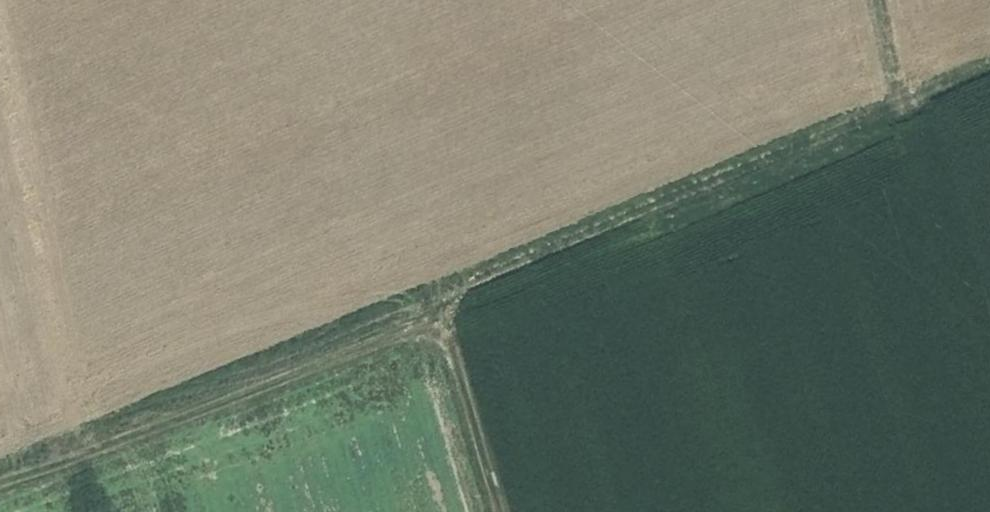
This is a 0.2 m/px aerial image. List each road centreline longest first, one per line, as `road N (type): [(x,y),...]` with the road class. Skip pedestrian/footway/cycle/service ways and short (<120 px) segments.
road 1 (track): [(989,87),(67,450)]
road 2 (track): [(509,511),(446,306)]
road 3 (track): [(881,0),(910,119)]

